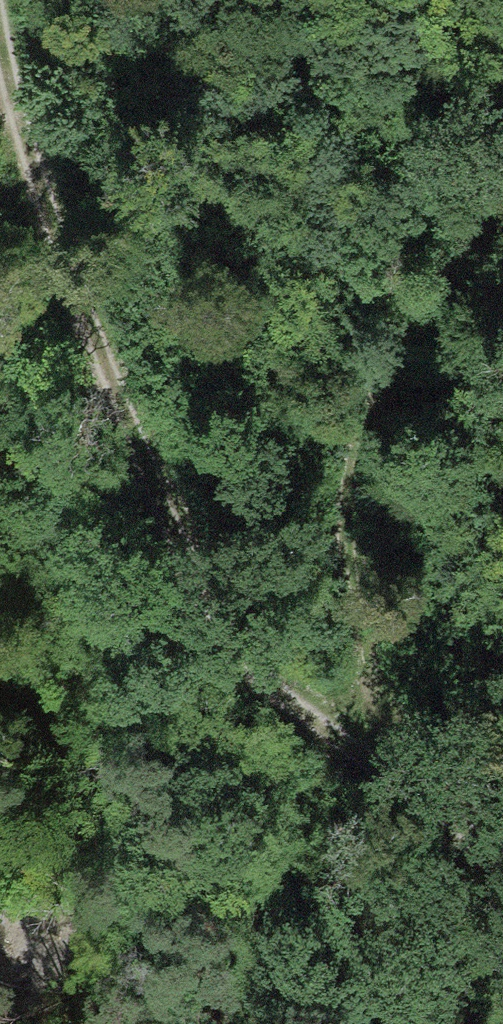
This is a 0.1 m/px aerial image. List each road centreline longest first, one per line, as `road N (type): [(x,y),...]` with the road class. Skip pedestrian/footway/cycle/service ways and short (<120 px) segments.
road 1 (track): [(502,209),(375,399),(346,537),(364,676),(398,801)]
road 2 (track): [(0,79),(205,625)]
road 3 (track): [(205,625),(261,686),(398,801),(502,866)]

